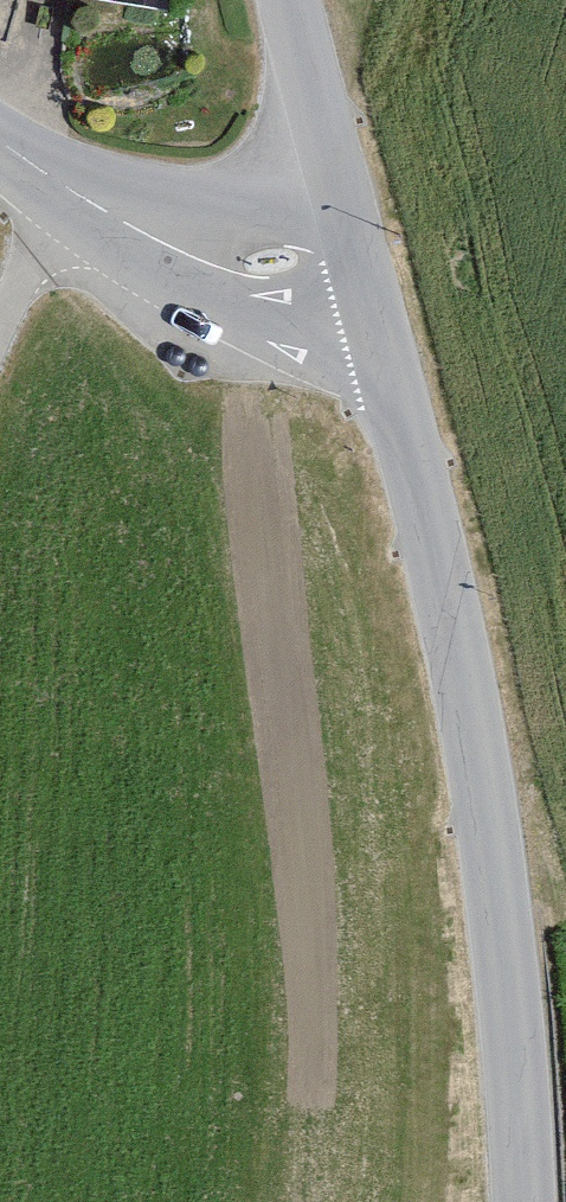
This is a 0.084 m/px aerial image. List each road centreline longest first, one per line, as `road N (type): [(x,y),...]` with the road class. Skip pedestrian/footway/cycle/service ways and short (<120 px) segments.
road 1 (tertiary): [(355,245),(474,726),(505,958),(524,1201)]
road 2 (motorway): [(565,277),(312,1201)]
road 3 (motorway): [(431,1201),(565,726)]
road 4 (unclassified): [(355,245),(247,263),(175,246),(87,203),(0,137)]
road 5 (tertiary): [(292,0),(355,245)]

